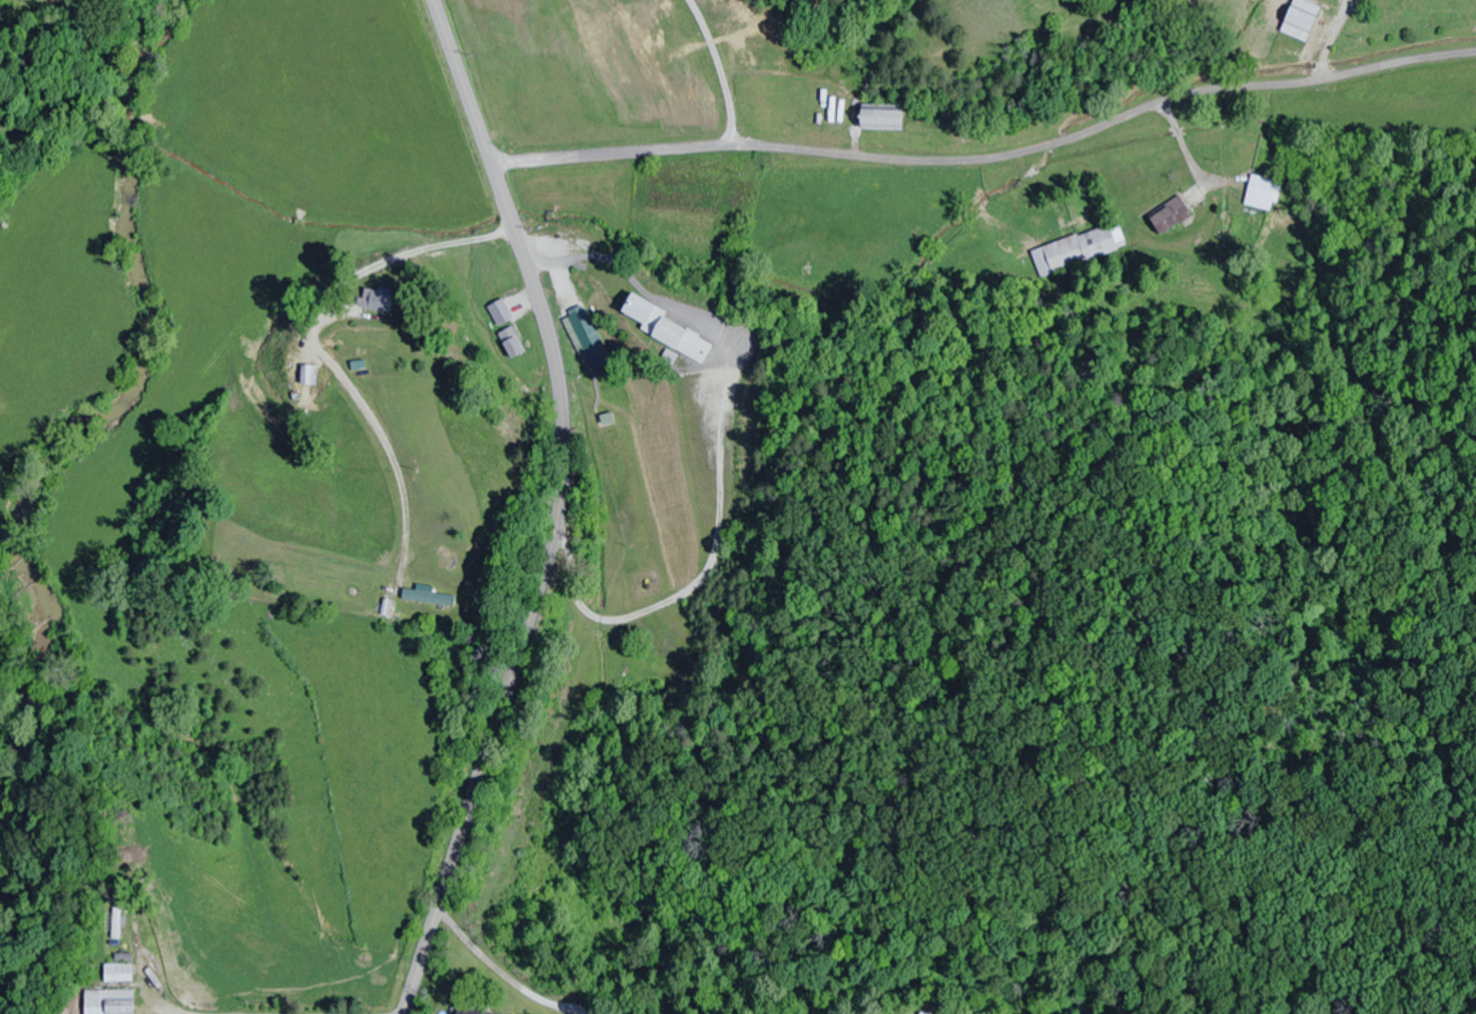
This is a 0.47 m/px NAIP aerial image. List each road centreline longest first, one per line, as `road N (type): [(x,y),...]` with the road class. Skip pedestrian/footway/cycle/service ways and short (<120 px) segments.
road 1 (secondary): [(403,1013),(533,607),(560,446),(545,327),(432,0)]
road 2 (residential): [(491,165),(738,148),(986,159),(1068,140),(1189,94),(1475,53)]
road 3 (residential): [(662,153),(697,0)]

